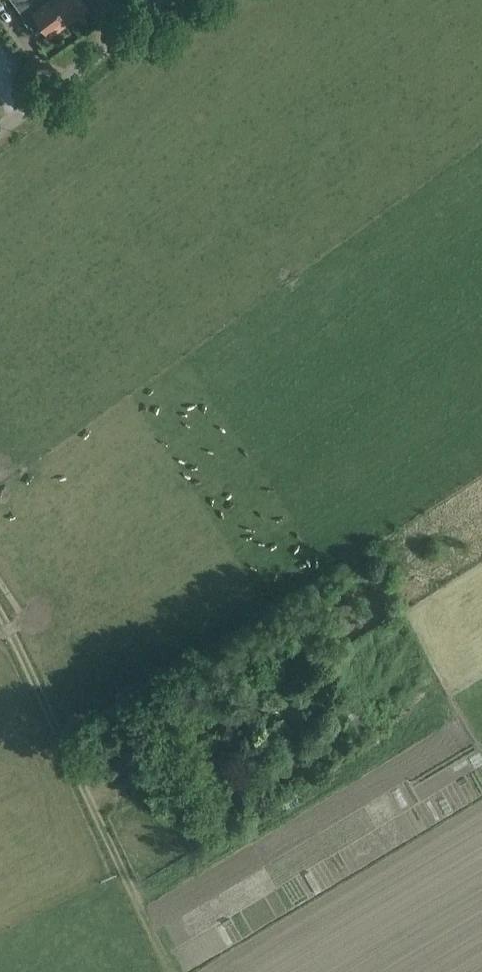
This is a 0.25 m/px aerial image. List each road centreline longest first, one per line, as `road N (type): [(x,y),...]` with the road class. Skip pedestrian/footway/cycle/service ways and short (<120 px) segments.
road 1 (unclassified): [(0,613),(100,812)]
road 2 (residential): [(0,130),(172,0)]

